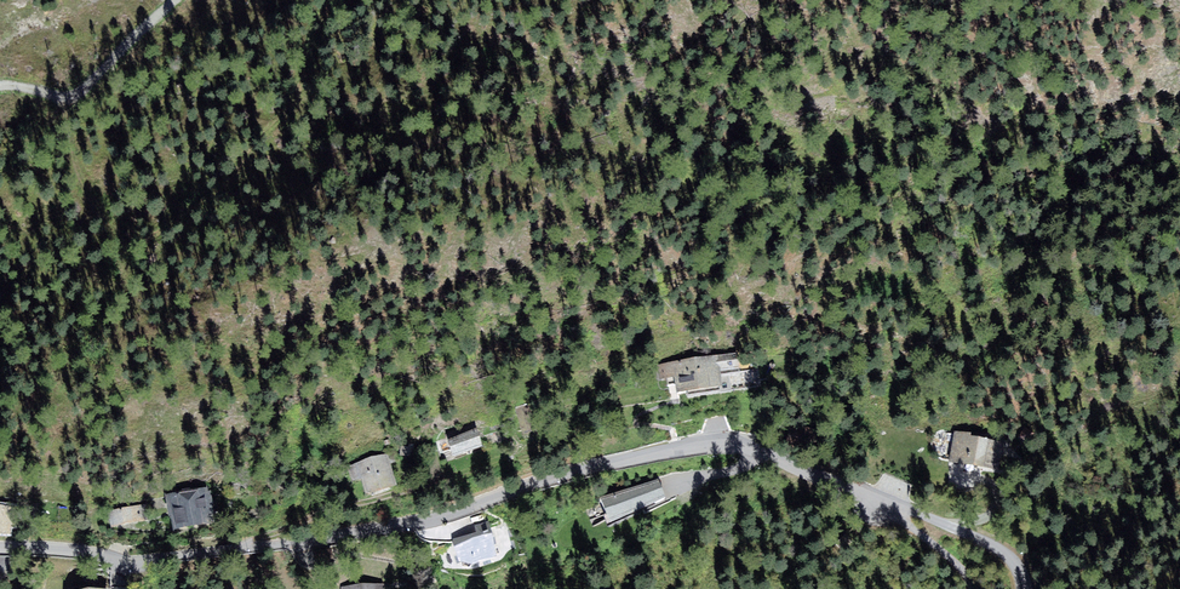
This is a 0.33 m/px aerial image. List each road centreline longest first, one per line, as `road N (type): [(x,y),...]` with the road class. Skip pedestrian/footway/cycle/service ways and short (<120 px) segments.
road 1 (residential): [(0,548),(138,561),(382,530),(599,467),(722,446),(875,497)]
road 2 (track): [(0,84),(69,95),(174,0)]
road 3 (residential): [(875,497),(994,545),(1013,563),(1021,588)]
road 4 (residential): [(875,497),(932,554),(951,588)]

